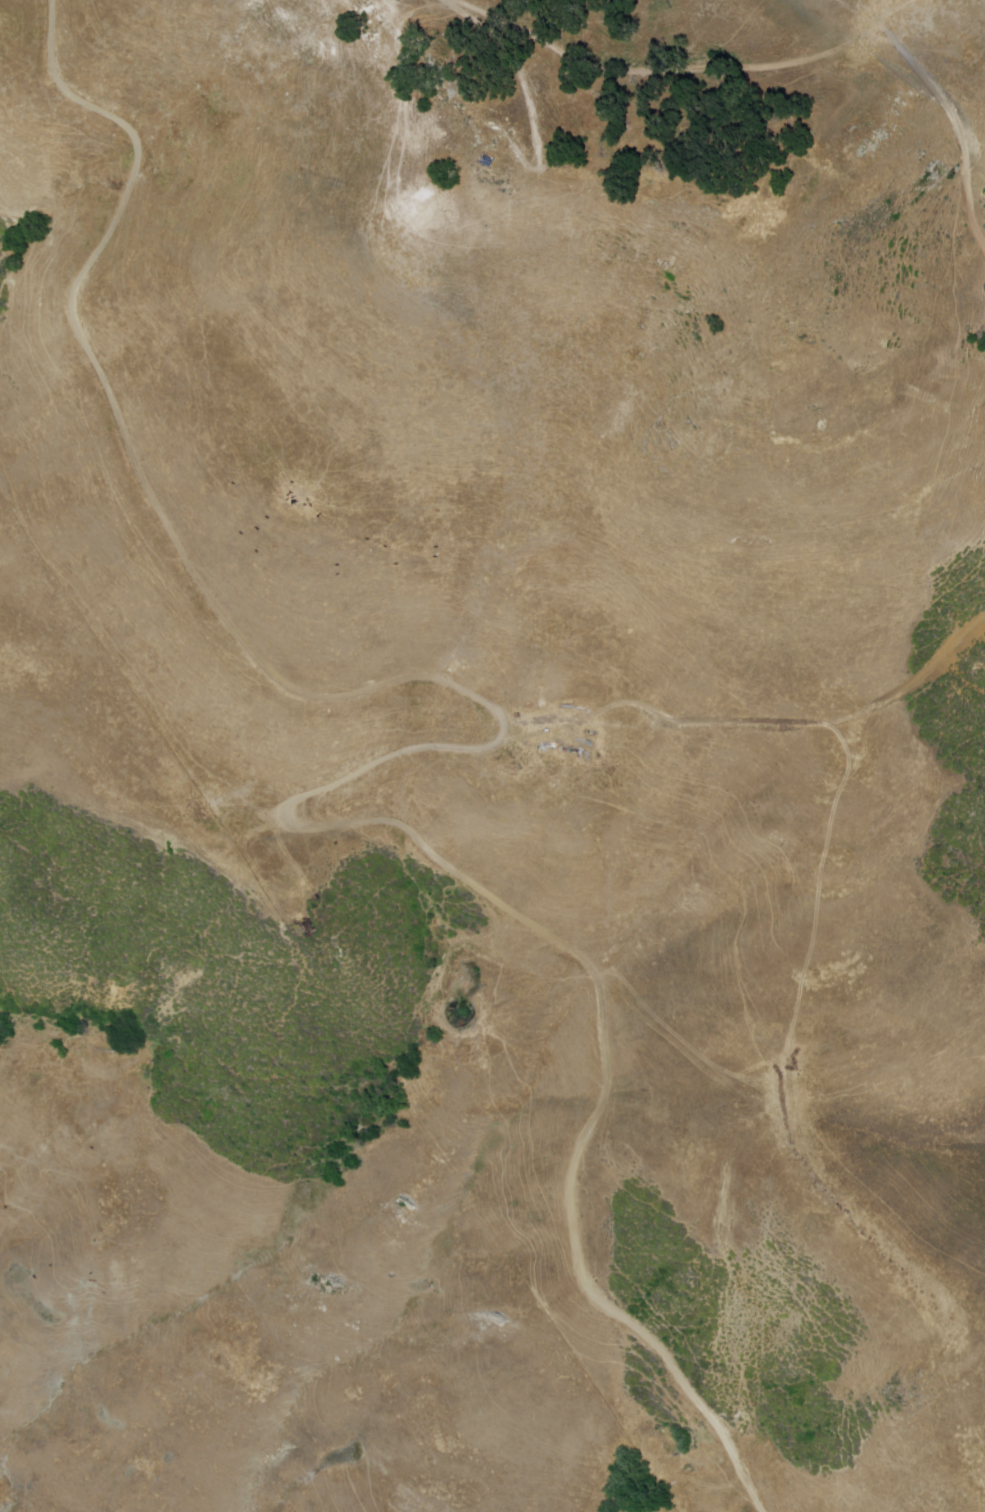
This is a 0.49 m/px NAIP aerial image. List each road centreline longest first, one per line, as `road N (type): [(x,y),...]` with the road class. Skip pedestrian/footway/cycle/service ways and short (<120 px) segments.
road 1 (track): [(762,1511),(717,1418),(644,1333),(589,1291),(572,1204),(580,1153),(611,1074),(592,969),(401,823),(343,825),(308,816),(324,793),(373,763),(493,742),(504,723),(462,688),(428,678),(344,694),(308,692),(283,679),(242,640),(146,486),(85,335),(78,291),(106,246),(135,172),(137,141),(108,107),(69,89),(50,0)]

